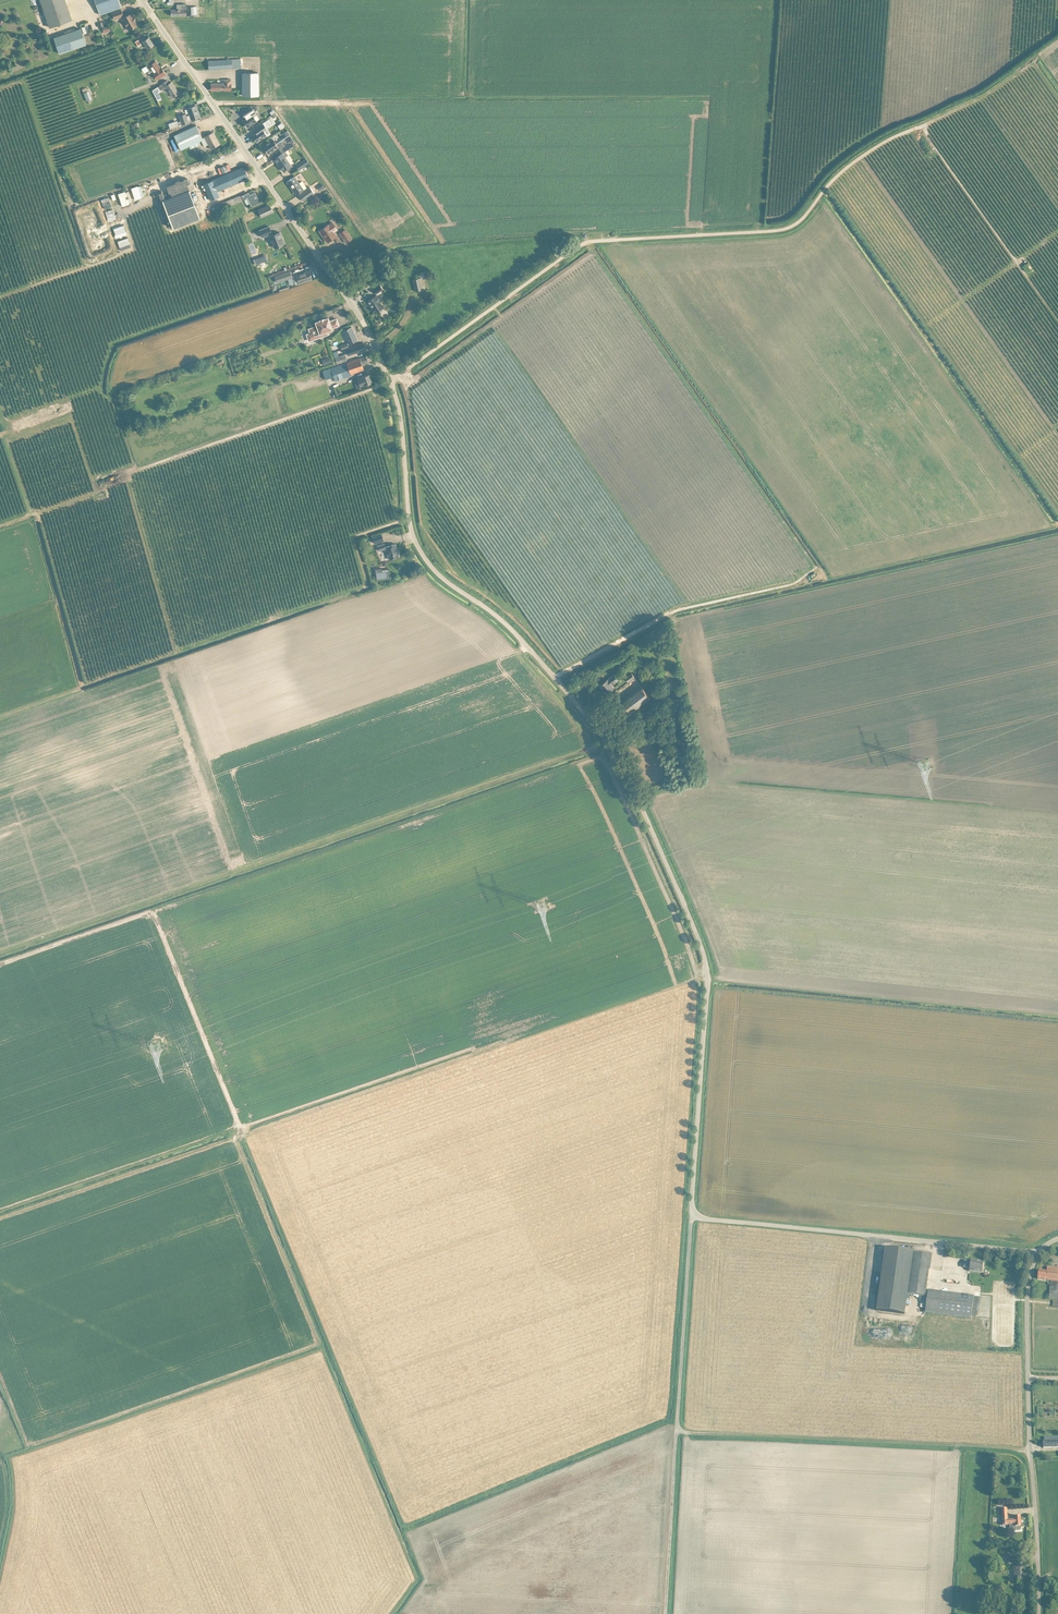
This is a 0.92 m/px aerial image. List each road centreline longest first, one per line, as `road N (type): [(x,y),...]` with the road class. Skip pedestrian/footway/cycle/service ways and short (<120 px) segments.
road 1 (unclassified): [(1038,1253),(691,1219),(705,995),(699,949),(613,754),(514,636),(443,582),(414,543),(390,382)]
road 2 (unclassified): [(390,382),(580,245),(789,228),(848,164),(910,127)]
road 3 (residential): [(390,382),(353,307),(141,0)]
road 4 (track): [(0,526),(390,382)]
road 5 (track): [(691,1219),(665,1613)]
road 6 (track): [(237,1126),(154,918),(145,914),(0,965)]
road 7 (unclassified): [(1036,1613),(1026,1293),(1038,1253)]
road 8 (track): [(677,1433),(1029,1453)]
road 9 (track): [(36,514),(82,684)]

